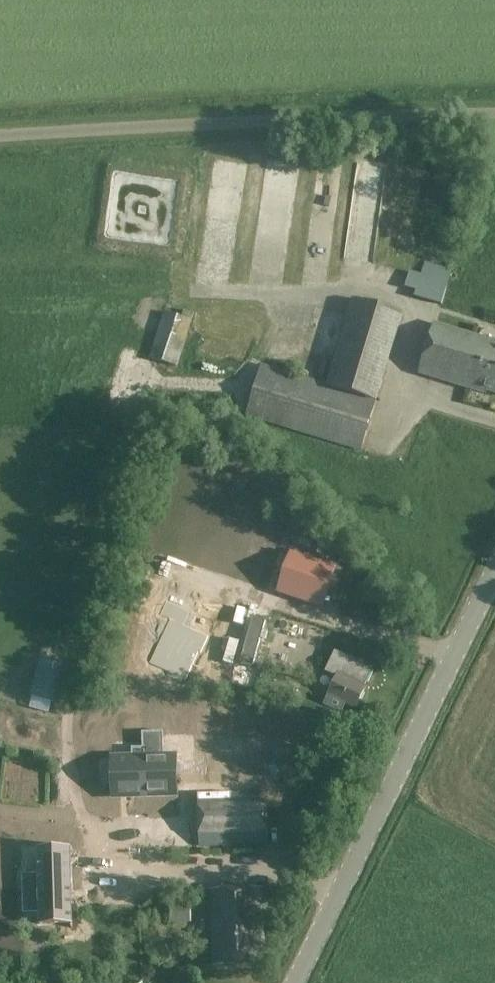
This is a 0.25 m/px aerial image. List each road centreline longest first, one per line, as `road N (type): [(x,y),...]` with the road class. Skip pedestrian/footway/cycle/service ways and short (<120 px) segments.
road 1 (unclassified): [(294,982),(494,574)]

